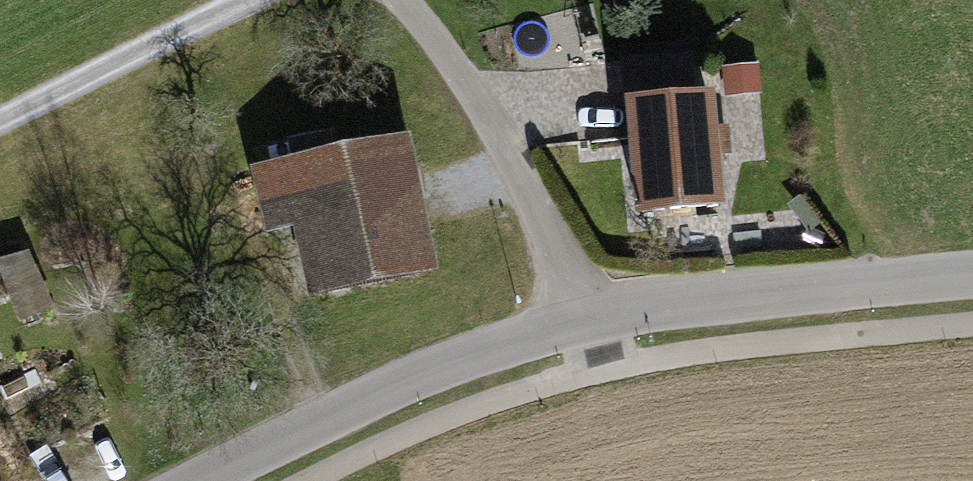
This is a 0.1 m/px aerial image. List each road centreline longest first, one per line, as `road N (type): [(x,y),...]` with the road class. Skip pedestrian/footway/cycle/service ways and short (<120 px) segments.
road 1 (unclassified): [(204,480),(433,372),(591,321)]
road 2 (unclassified): [(591,321),(972,275)]
road 3 (unclassified): [(591,321),(488,111),(404,0)]

